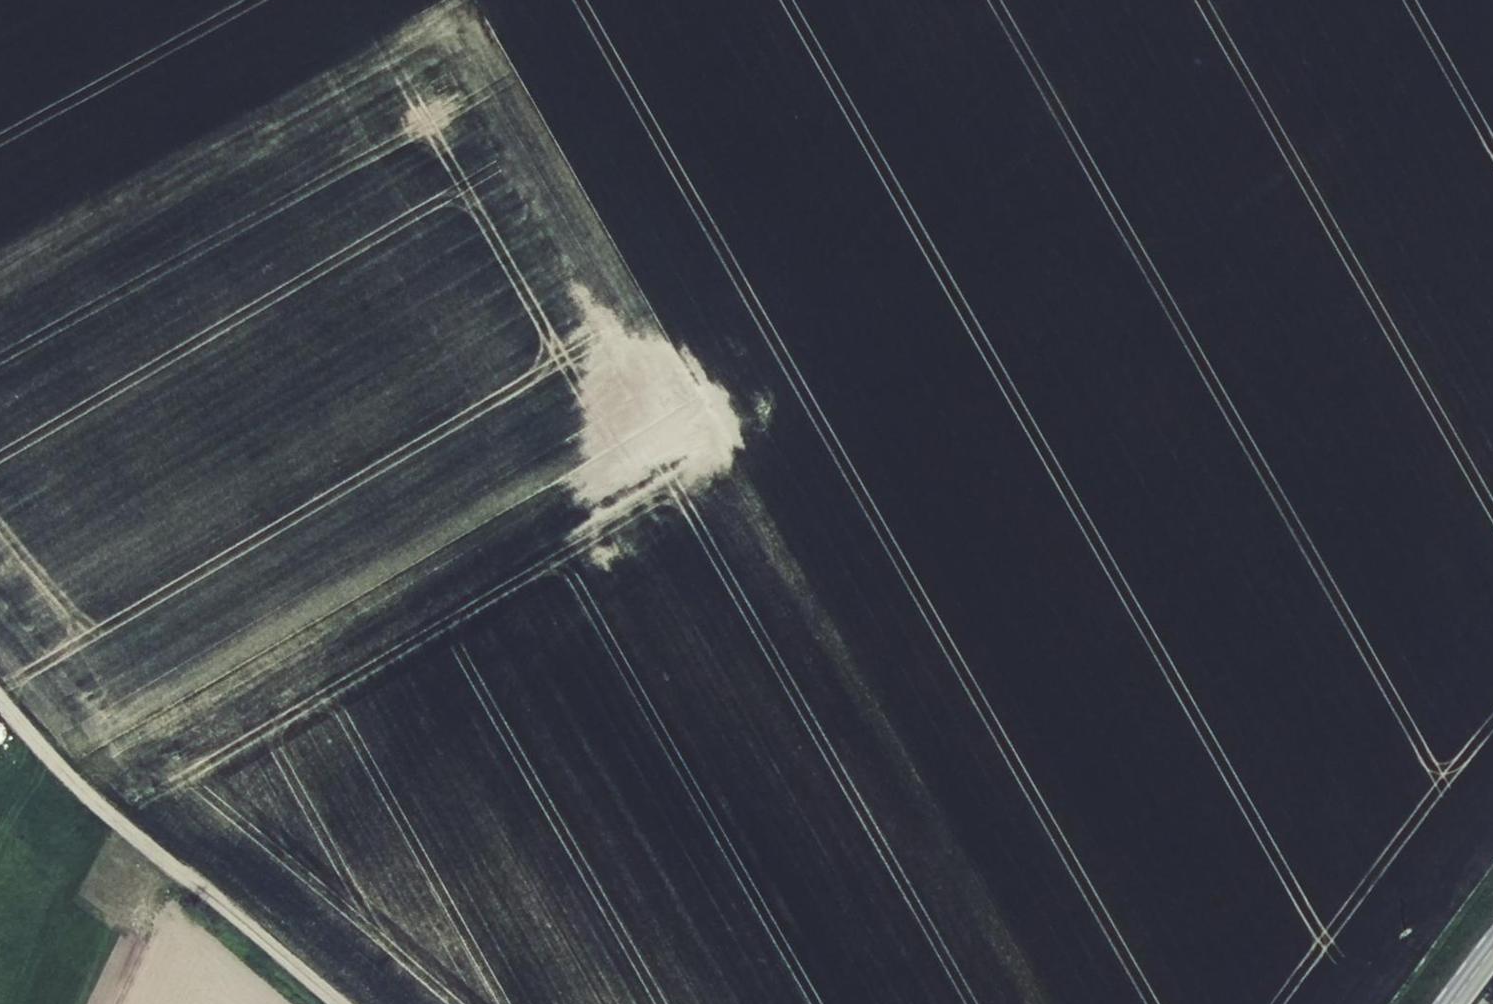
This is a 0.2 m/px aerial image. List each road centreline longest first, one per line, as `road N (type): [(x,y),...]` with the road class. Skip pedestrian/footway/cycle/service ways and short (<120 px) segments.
road 1 (track): [(0,704),(140,844),(338,1003)]

